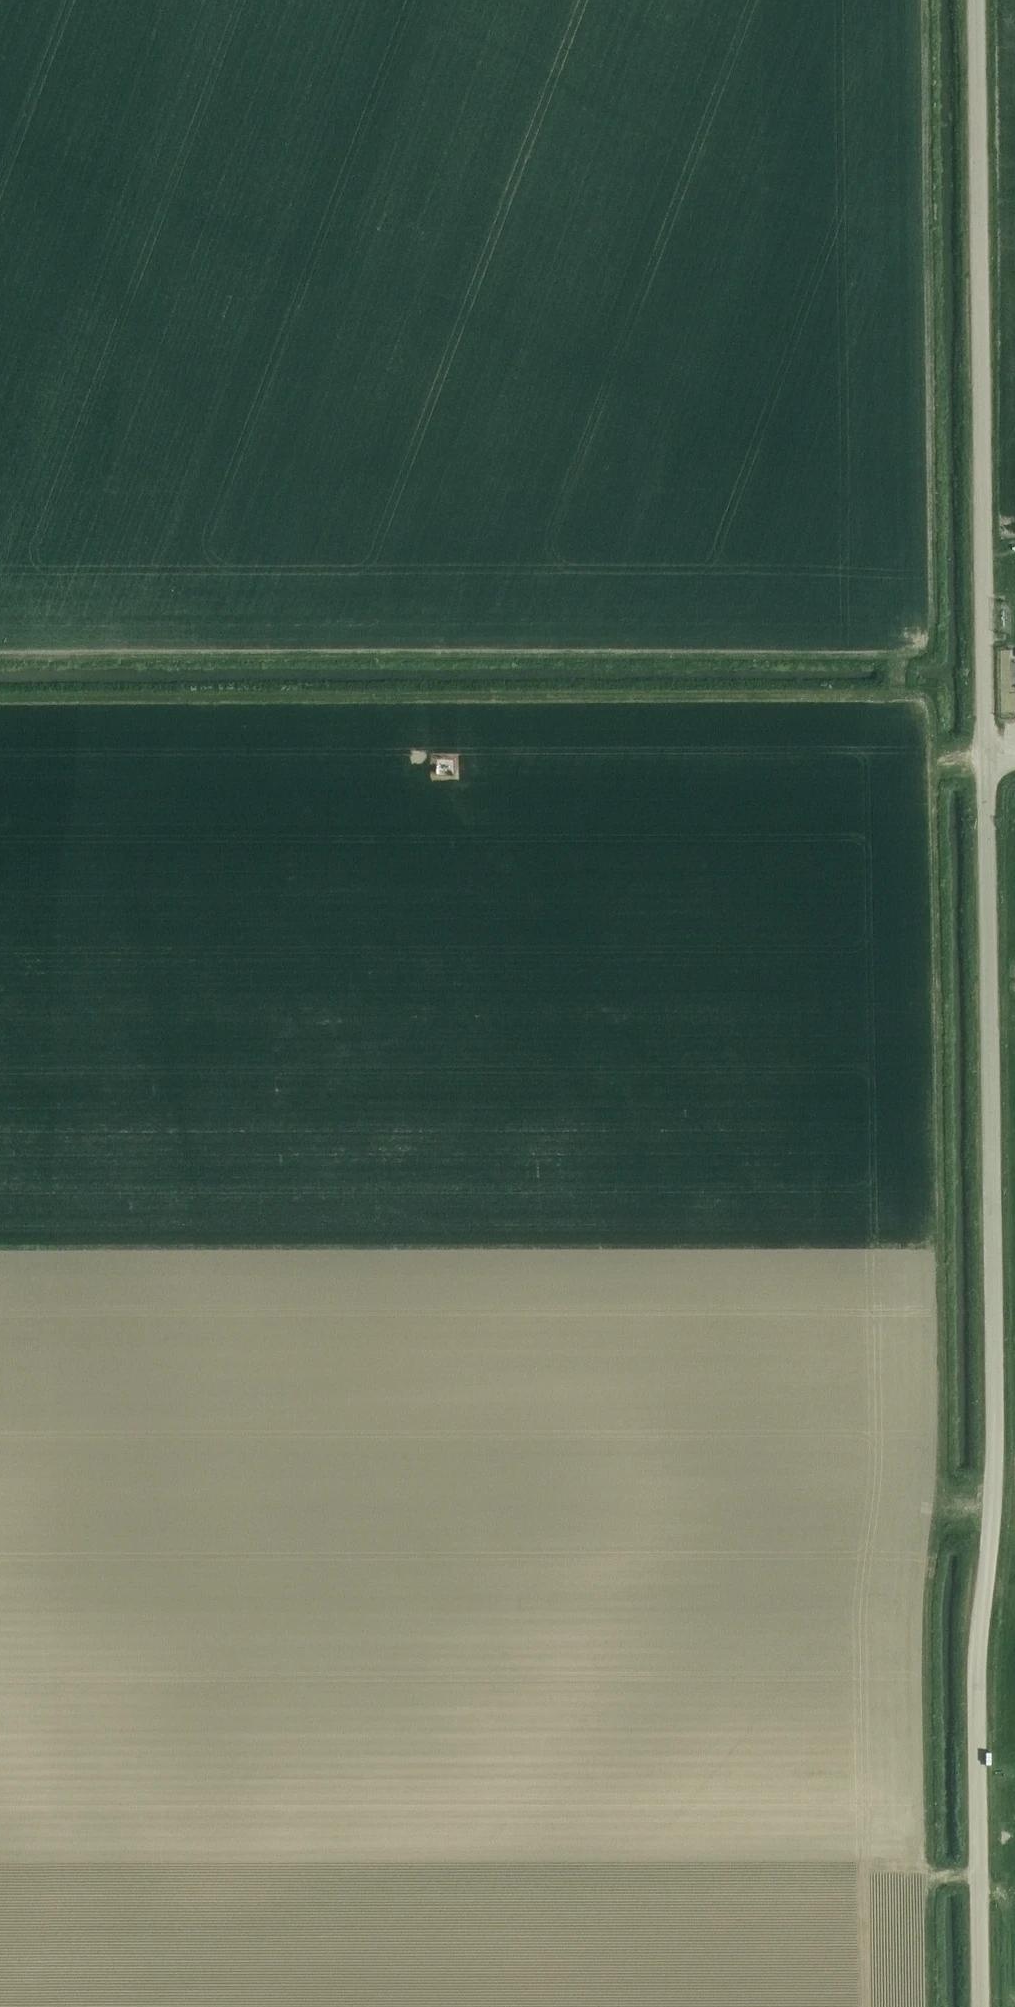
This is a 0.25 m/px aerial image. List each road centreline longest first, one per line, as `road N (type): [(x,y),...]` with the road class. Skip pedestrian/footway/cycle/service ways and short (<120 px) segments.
road 1 (unclassified): [(981,2006),(977,1667),(996,1414),(987,764)]
road 2 (unclassified): [(987,764),(979,0)]

